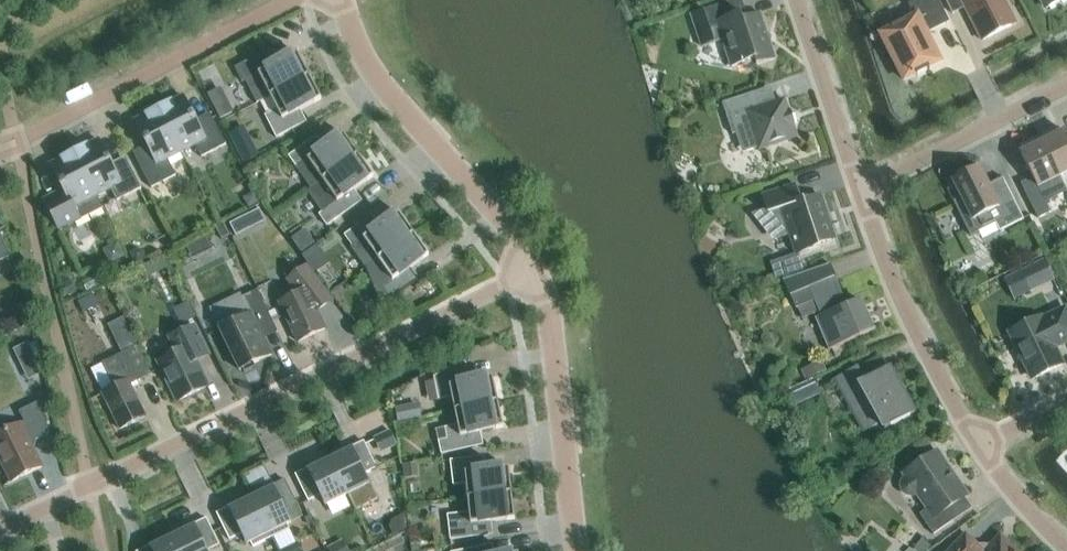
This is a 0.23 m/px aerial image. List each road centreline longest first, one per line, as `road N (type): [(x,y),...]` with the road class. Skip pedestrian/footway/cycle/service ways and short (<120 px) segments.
road 1 (residential): [(0,541),(530,266)]
road 2 (residential): [(530,266),(508,217),(446,159),(359,47),(344,0)]
road 3 (residential): [(0,146),(276,0)]
road 4 (residential): [(581,550),(545,305),(530,266)]
road 5 (residential): [(862,189),(944,399),(980,433)]
road 6 (residential): [(862,189),(1066,80)]
road 7 (residential): [(800,0),(862,189)]
road 8 (residential): [(980,433),(1013,493),(1066,540)]

